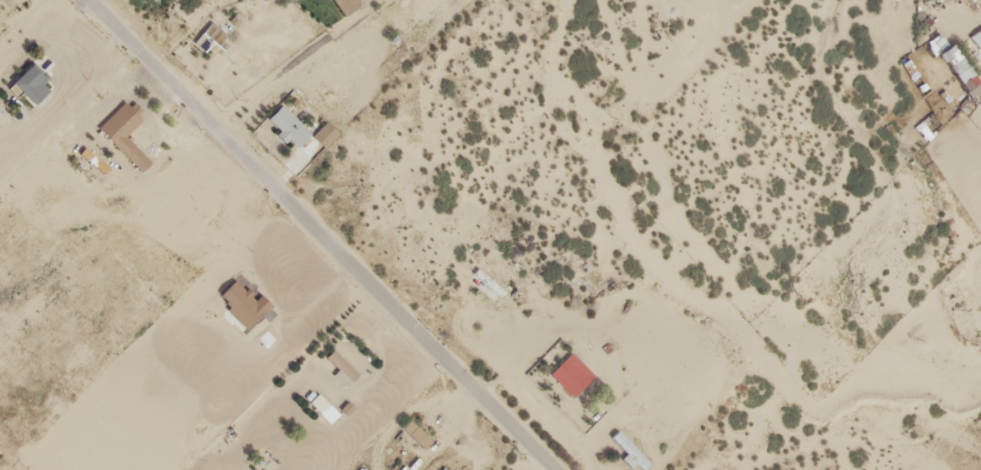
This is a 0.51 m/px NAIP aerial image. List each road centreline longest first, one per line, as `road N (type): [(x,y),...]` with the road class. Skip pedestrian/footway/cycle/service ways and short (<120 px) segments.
road 1 (residential): [(82,0),(549,469)]

